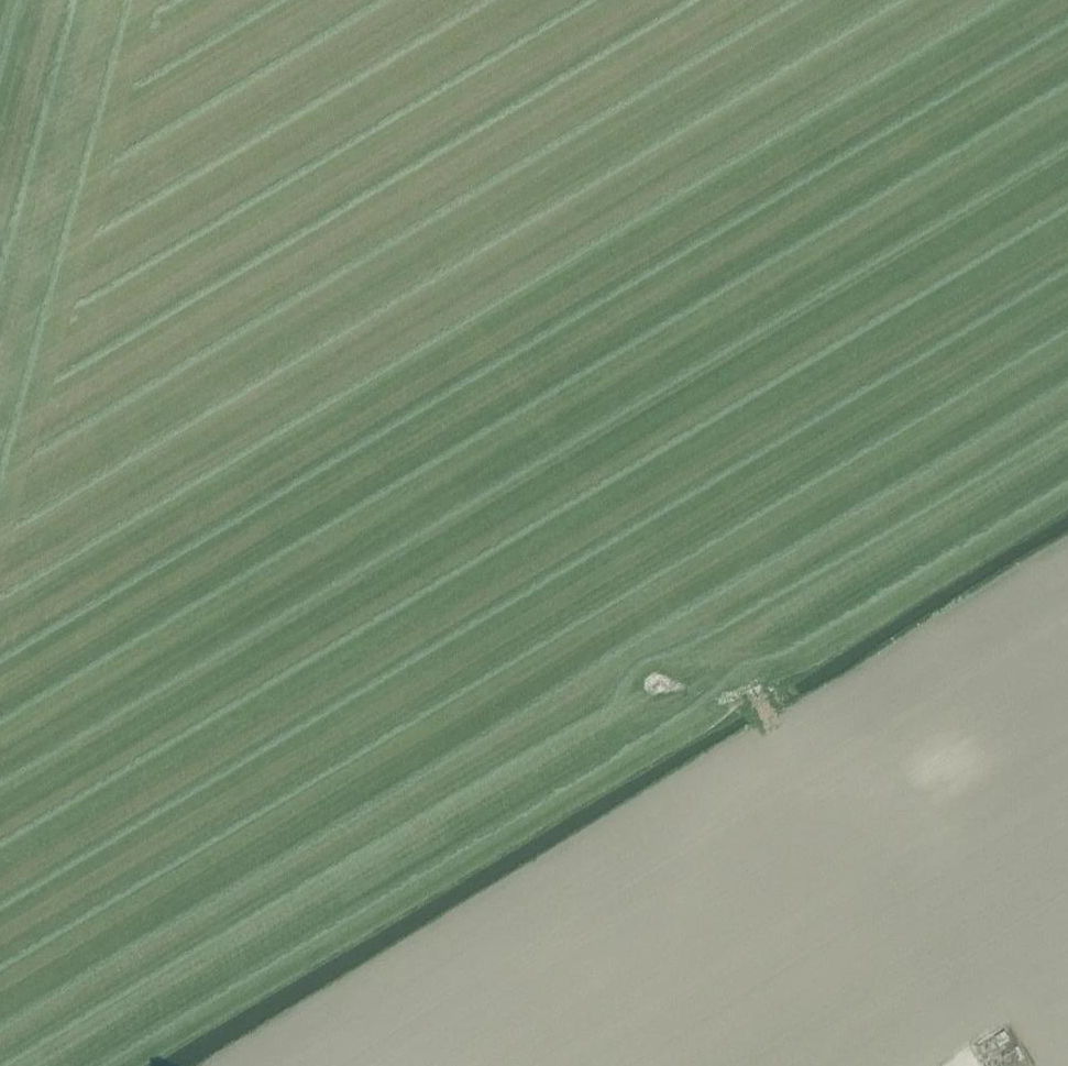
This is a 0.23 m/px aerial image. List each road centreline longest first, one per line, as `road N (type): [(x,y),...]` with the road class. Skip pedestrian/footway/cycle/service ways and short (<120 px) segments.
road 1 (track): [(774,726),(937,1015),(954,1065)]

